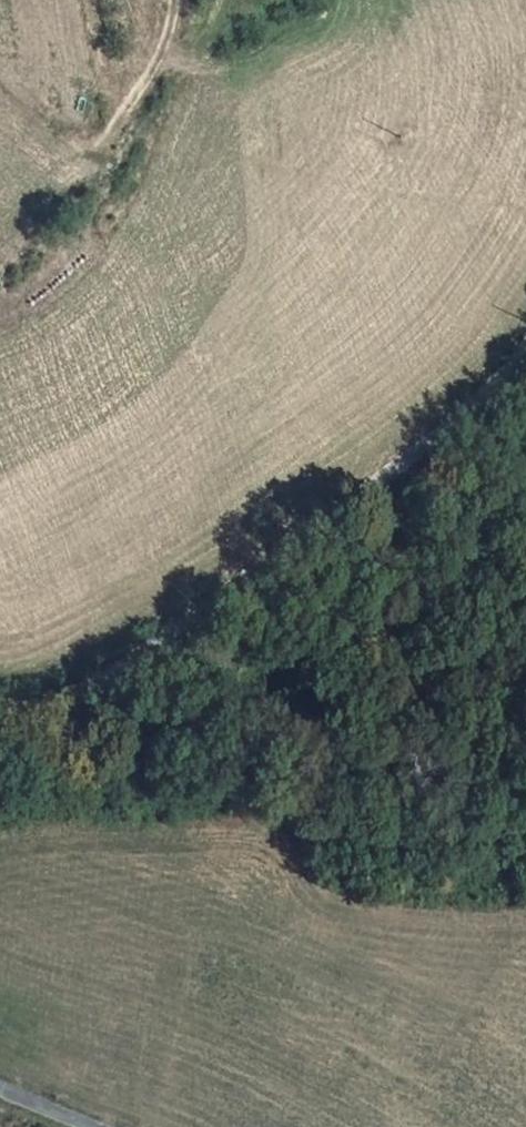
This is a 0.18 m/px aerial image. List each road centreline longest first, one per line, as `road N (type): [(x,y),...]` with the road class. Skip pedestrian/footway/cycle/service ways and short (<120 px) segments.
road 1 (unclassified): [(0,717),(71,687),(393,469),(525,339)]

